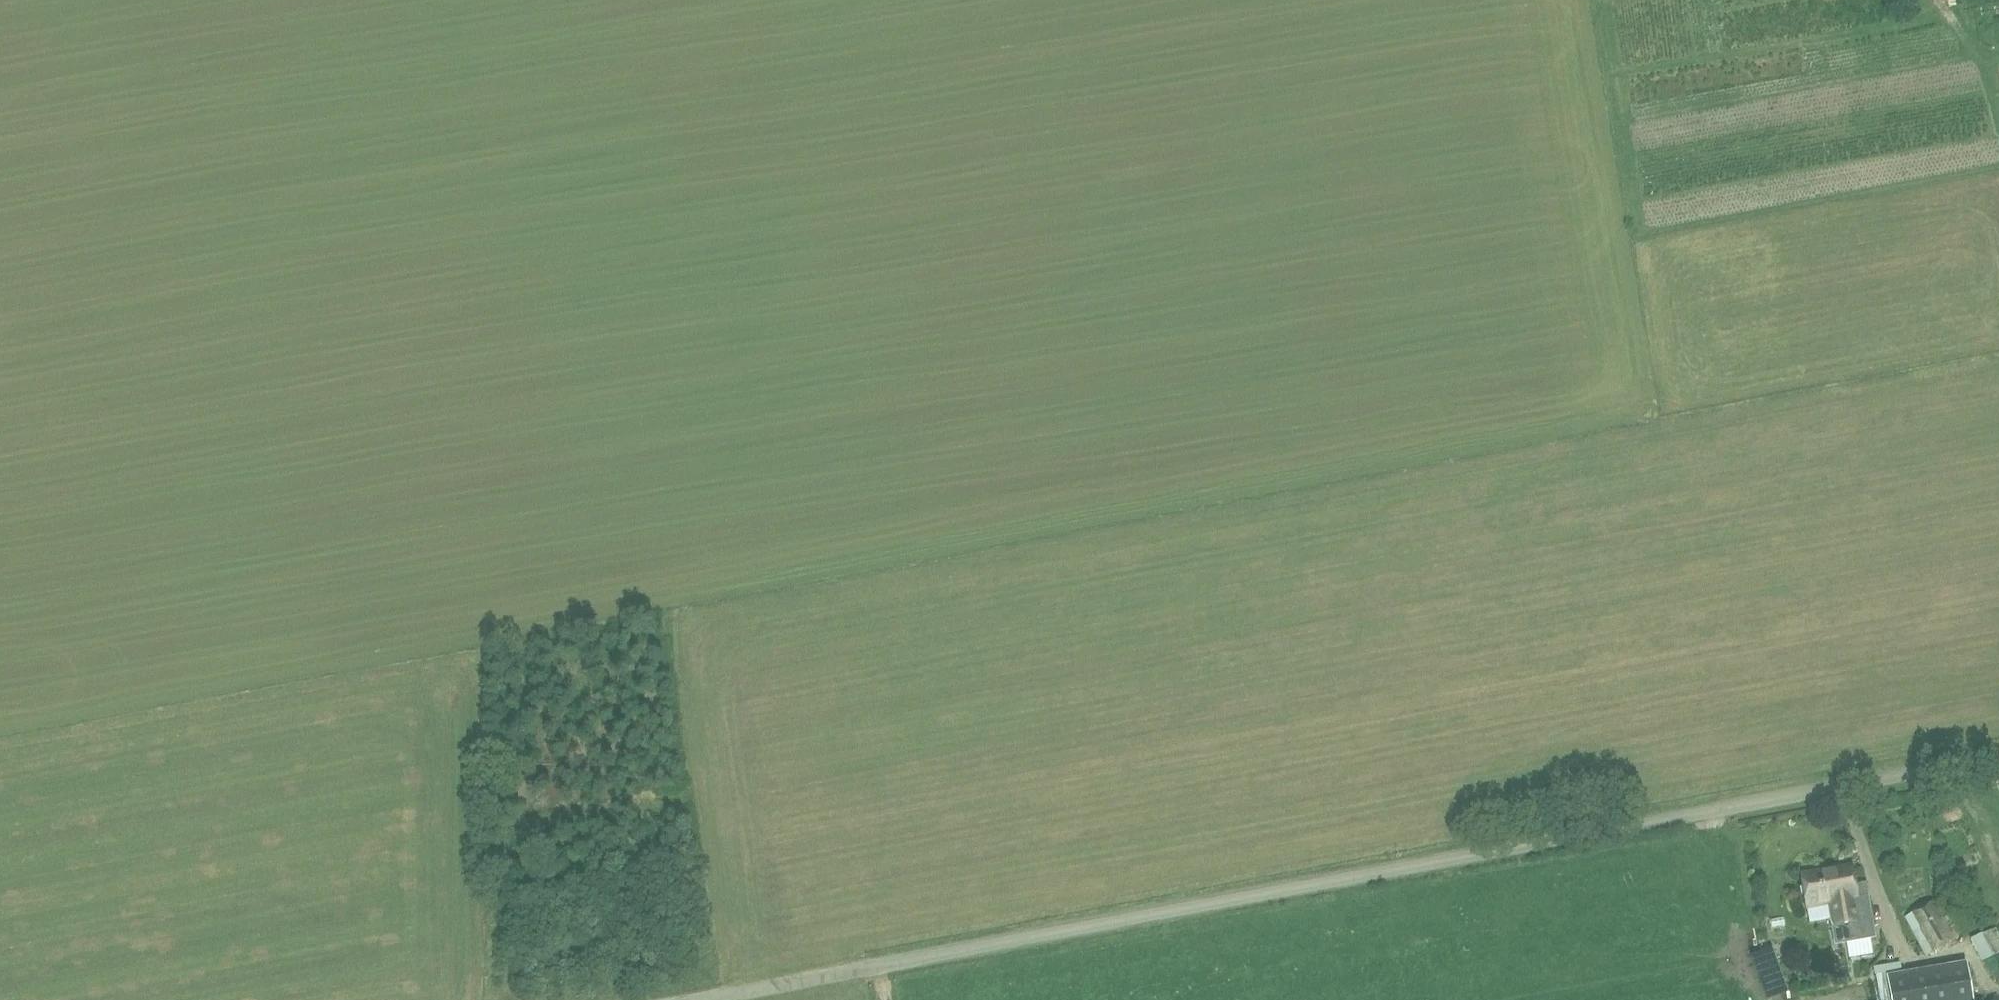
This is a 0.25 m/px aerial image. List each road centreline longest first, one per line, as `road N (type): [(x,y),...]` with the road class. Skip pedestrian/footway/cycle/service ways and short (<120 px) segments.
road 1 (unclassified): [(1998,755),(694,999)]

